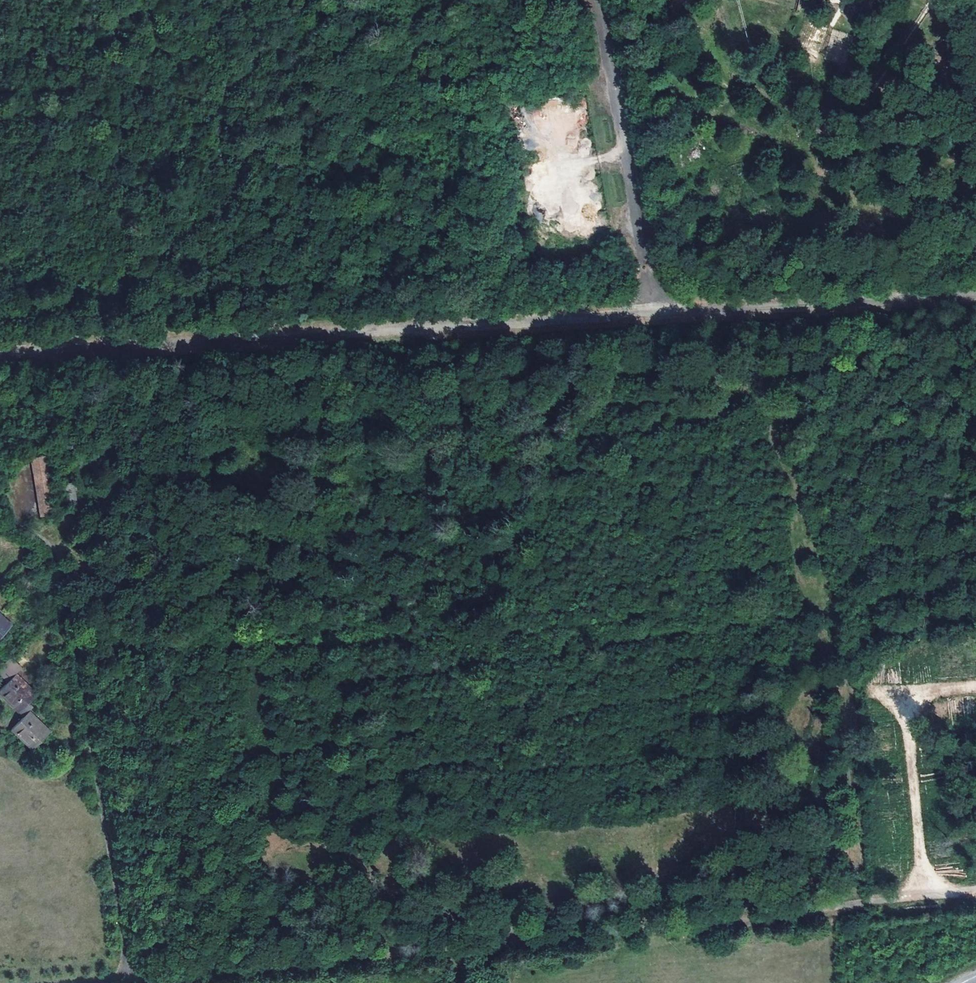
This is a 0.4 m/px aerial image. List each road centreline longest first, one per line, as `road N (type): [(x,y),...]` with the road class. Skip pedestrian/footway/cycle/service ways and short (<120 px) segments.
road 1 (unclassified): [(0,353),(657,313)]
road 2 (unclassified): [(657,313),(975,294)]
road 3 (unclassified): [(657,313),(601,0)]
road 4 (track): [(929,896),(906,695),(975,690)]

